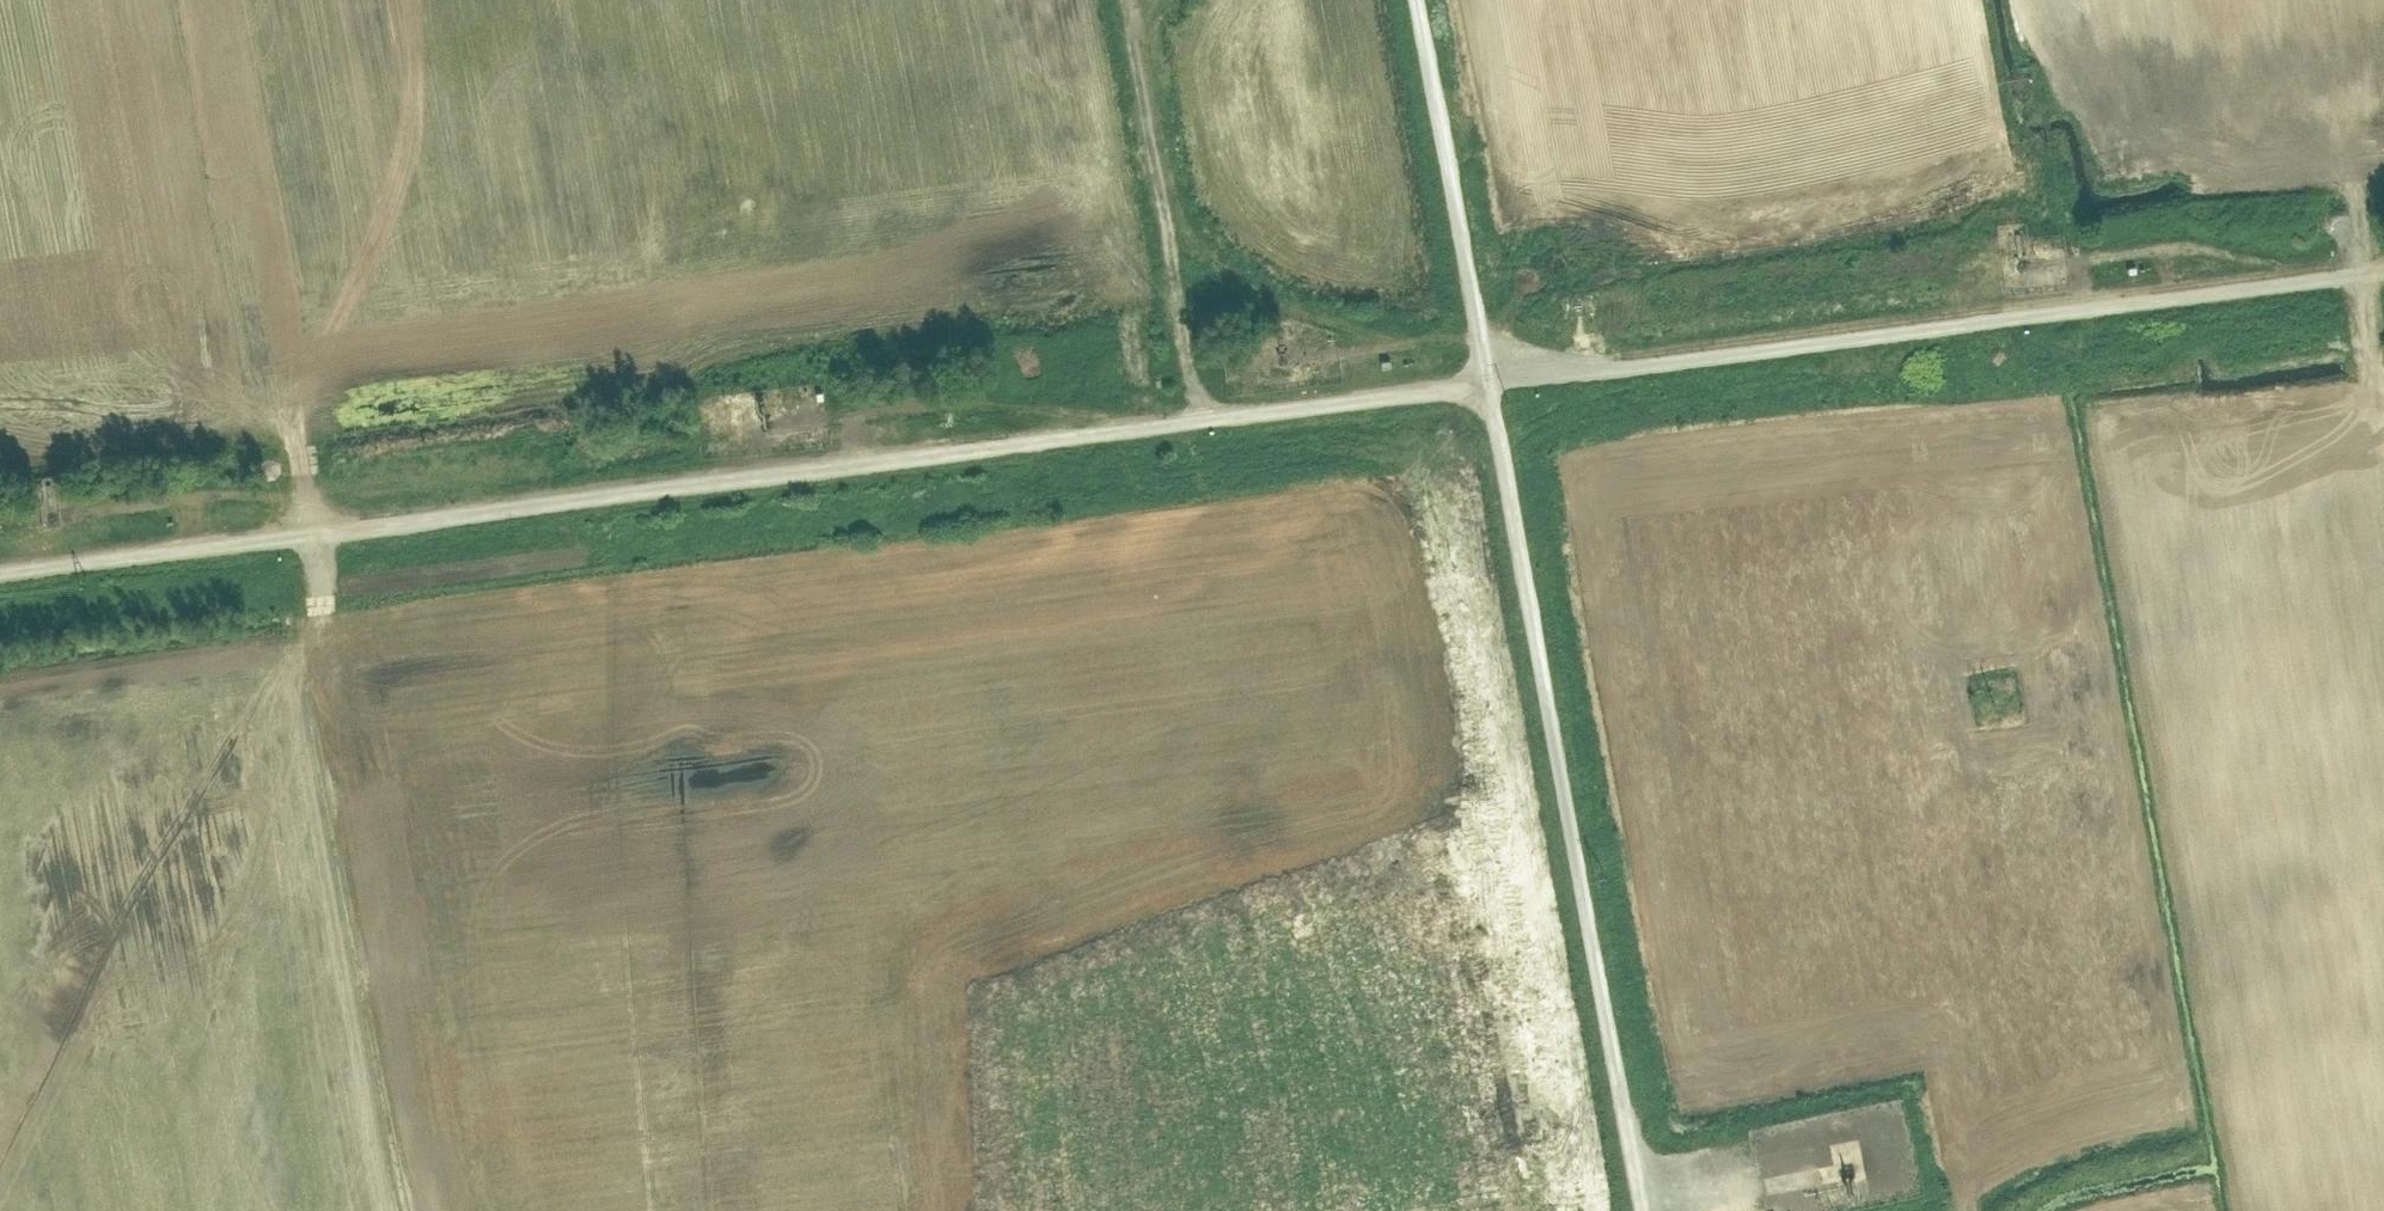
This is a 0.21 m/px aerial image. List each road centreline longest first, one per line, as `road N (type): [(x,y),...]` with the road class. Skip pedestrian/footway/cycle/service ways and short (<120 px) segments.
road 1 (track): [(0,573),(2383,263)]
road 2 (track): [(1415,0),(1644,1210)]
road 3 (track): [(1201,420),(1129,0)]
road 4 (track): [(1652,1210),(1834,1169)]

